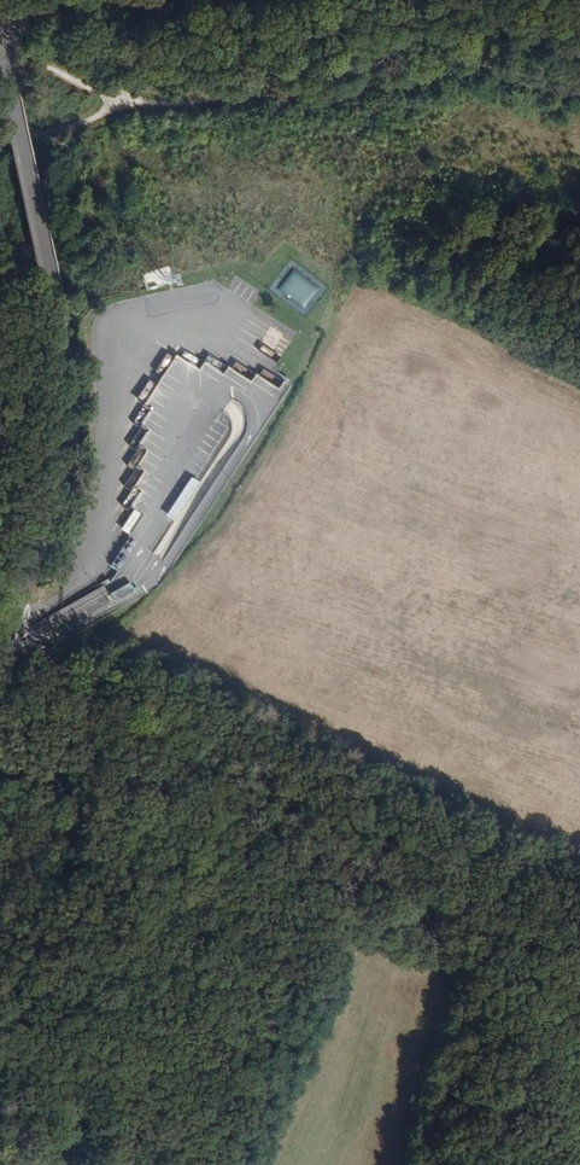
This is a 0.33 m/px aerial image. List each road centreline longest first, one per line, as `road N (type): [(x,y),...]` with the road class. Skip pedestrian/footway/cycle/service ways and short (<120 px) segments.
road 1 (track): [(579,964),(444,910),(257,812),(1,641)]
road 2 (tertiary): [(0,52),(56,314),(64,392),(51,518),(0,644)]
road 3 (track): [(579,82),(450,61),(290,94),(116,102),(61,133),(0,147)]

